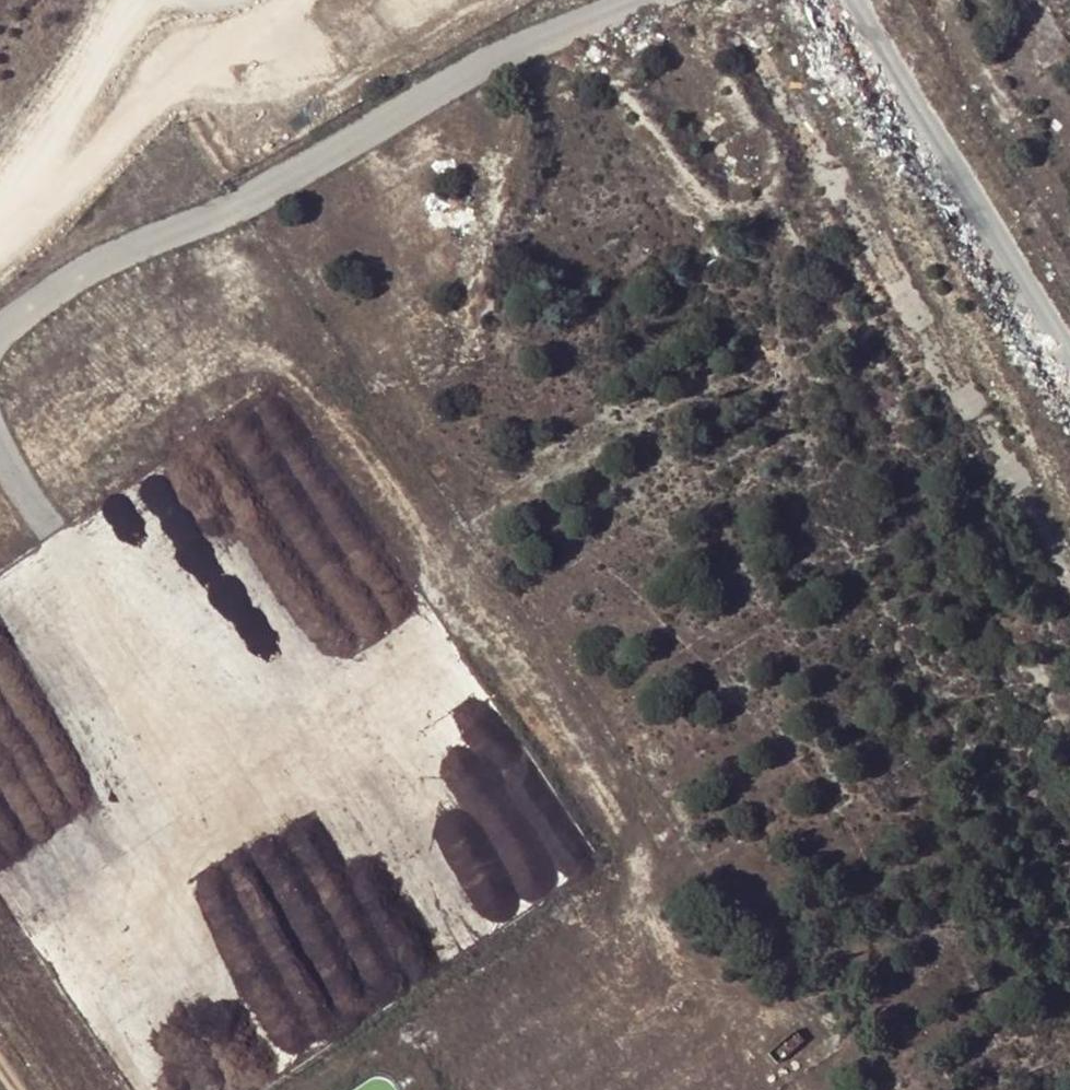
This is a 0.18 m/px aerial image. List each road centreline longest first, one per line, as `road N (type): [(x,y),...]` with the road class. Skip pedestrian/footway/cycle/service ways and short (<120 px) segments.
road 1 (unclassified): [(1069,364),(852,0)]
road 2 (track): [(0,231),(175,71),(298,0)]

